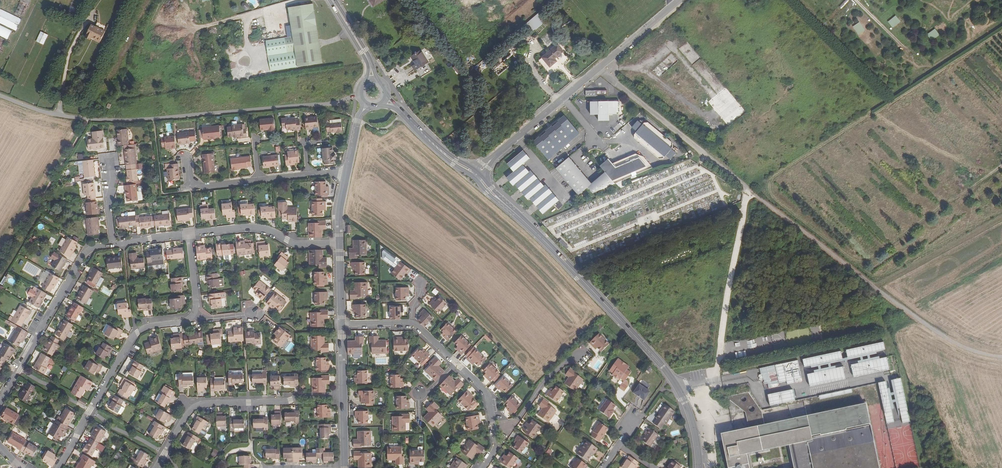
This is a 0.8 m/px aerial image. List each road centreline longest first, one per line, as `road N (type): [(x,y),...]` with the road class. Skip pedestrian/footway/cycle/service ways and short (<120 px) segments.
road 1 (unclassified): [(1001,358),(951,343),(919,321),(597,70)]
road 2 (tertiary): [(699,467),(692,419),(664,367),(476,175)]
road 3 (unclassified): [(360,93),(336,104),(123,120),(49,113),(0,95)]
road 4 (residential): [(157,467),(195,407),(344,397)]
road 5 (residential): [(194,315),(148,326),(131,340),(59,467)]
road 6 (residential): [(112,244),(81,258),(0,403)]
road 7 (unclassified): [(476,175),(597,70)]
road 8 (residential): [(339,243),(295,244),(249,227),(189,234)]
road 9 (residential): [(456,363),(412,323),(341,325)]
road 10 (residential): [(578,351),(511,427),(493,430)]

